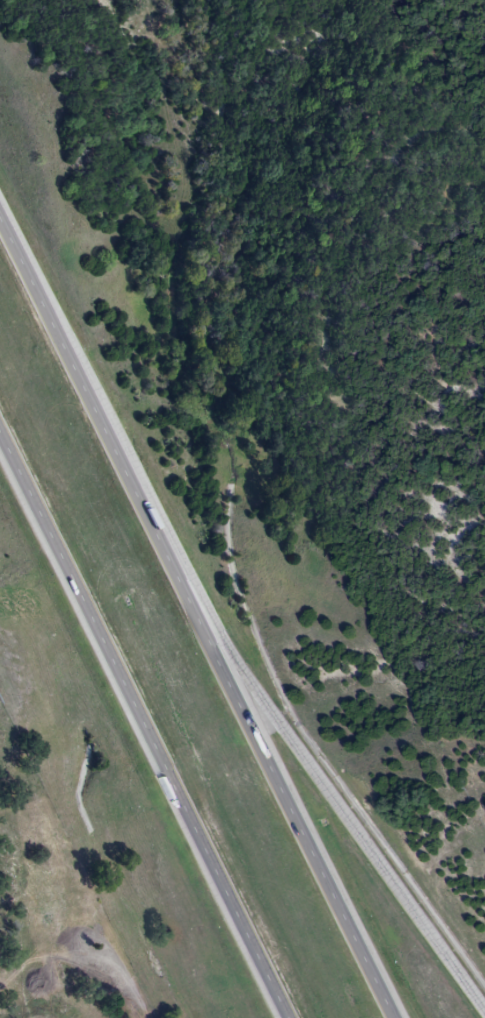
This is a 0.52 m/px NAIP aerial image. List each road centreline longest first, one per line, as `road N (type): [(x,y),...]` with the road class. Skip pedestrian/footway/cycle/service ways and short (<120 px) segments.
road 1 (motorway): [(399,1017),(155,544),(0,221)]
road 2 (motorway): [(0,424),(291,1017)]
road 3 (motorway): [(484,1008),(231,660),(126,485)]

